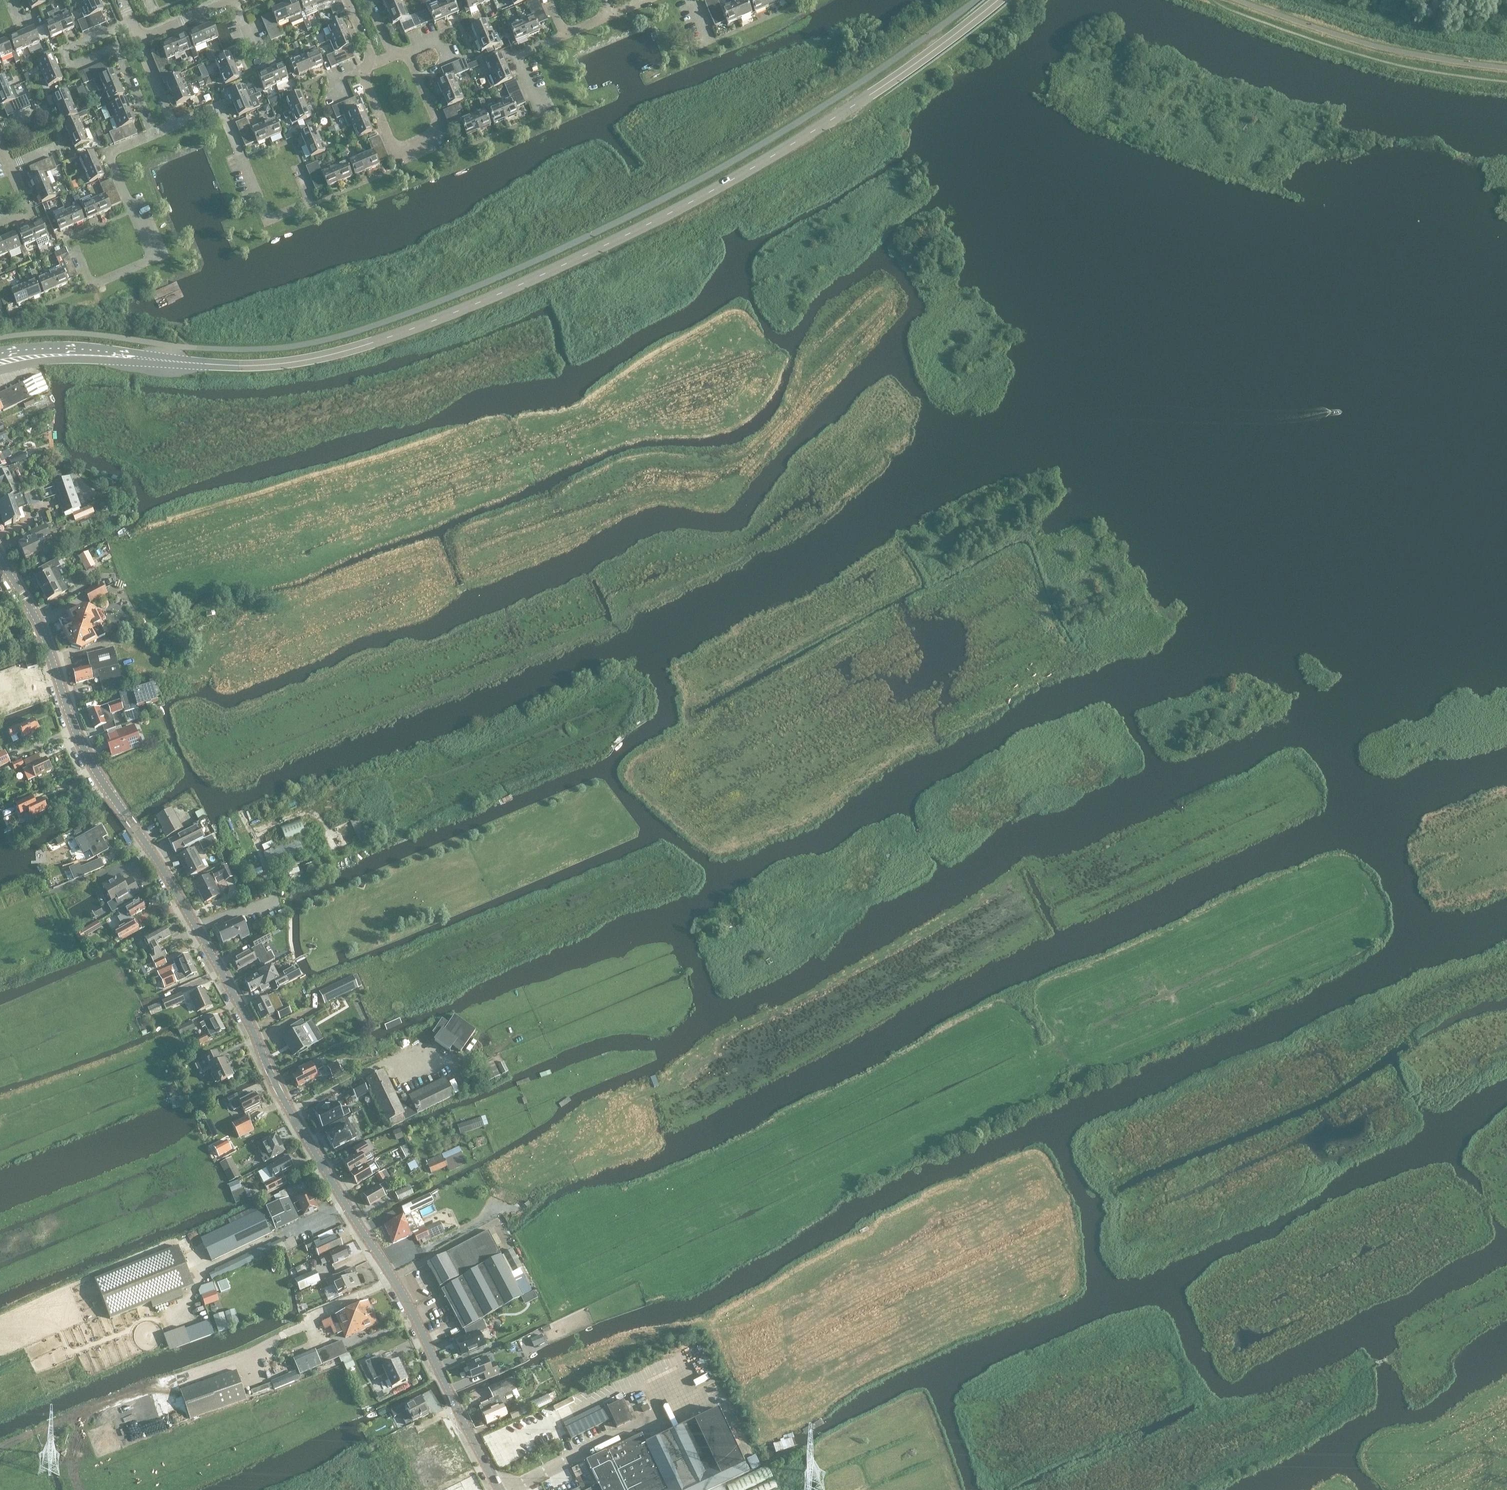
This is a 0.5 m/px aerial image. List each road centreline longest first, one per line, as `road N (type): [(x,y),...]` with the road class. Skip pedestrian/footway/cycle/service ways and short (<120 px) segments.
road 1 (tertiary): [(499,1489),(394,1279),(292,1115),(156,859),(83,747),(42,630),(0,559)]
road 2 (unclassified): [(135,357),(298,361),(451,314),(729,181),(859,102),(1001,0)]
road 3 (residential): [(154,135),(118,47),(71,66),(65,50),(133,21)]
road 4 (residential): [(313,204),(274,220),(263,211),(219,106),(174,126)]
road 5 (residential): [(132,214),(69,240),(89,287),(152,260)]
road 6 (track): [(156,859),(105,871),(0,918)]

